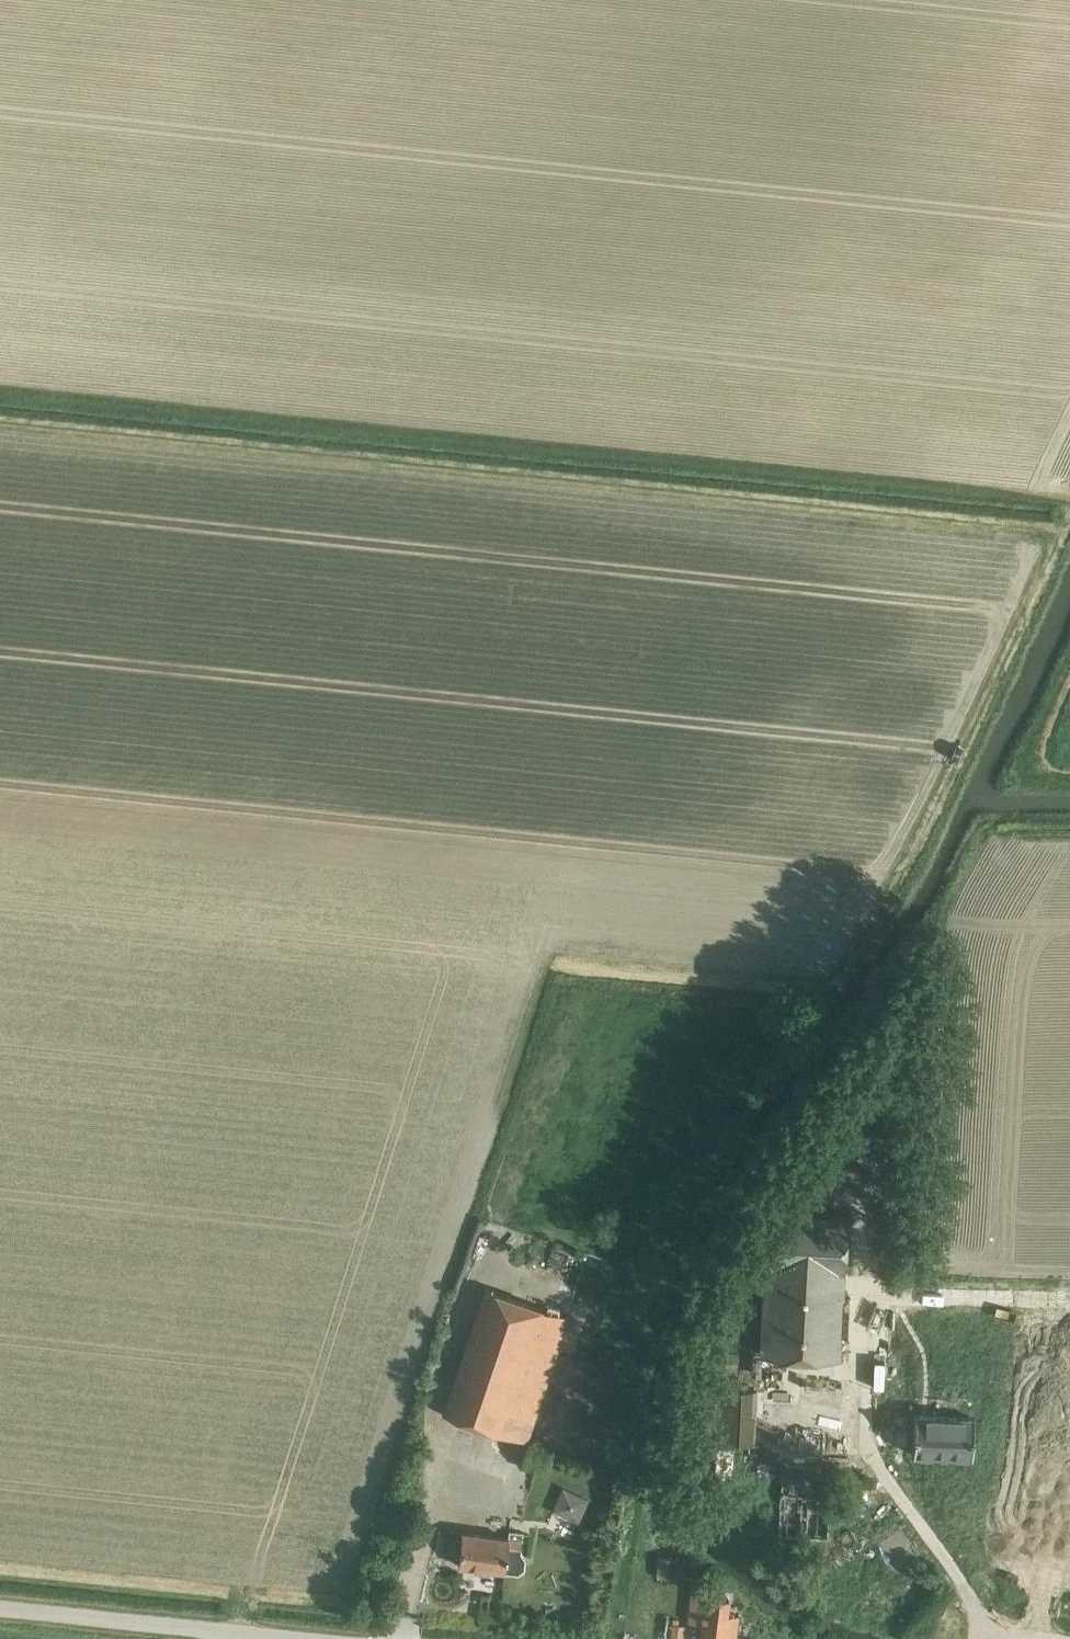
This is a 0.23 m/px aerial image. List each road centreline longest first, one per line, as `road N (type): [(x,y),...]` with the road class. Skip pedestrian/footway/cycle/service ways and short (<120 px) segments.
road 1 (unclassified): [(280,1638),(0,1610)]

